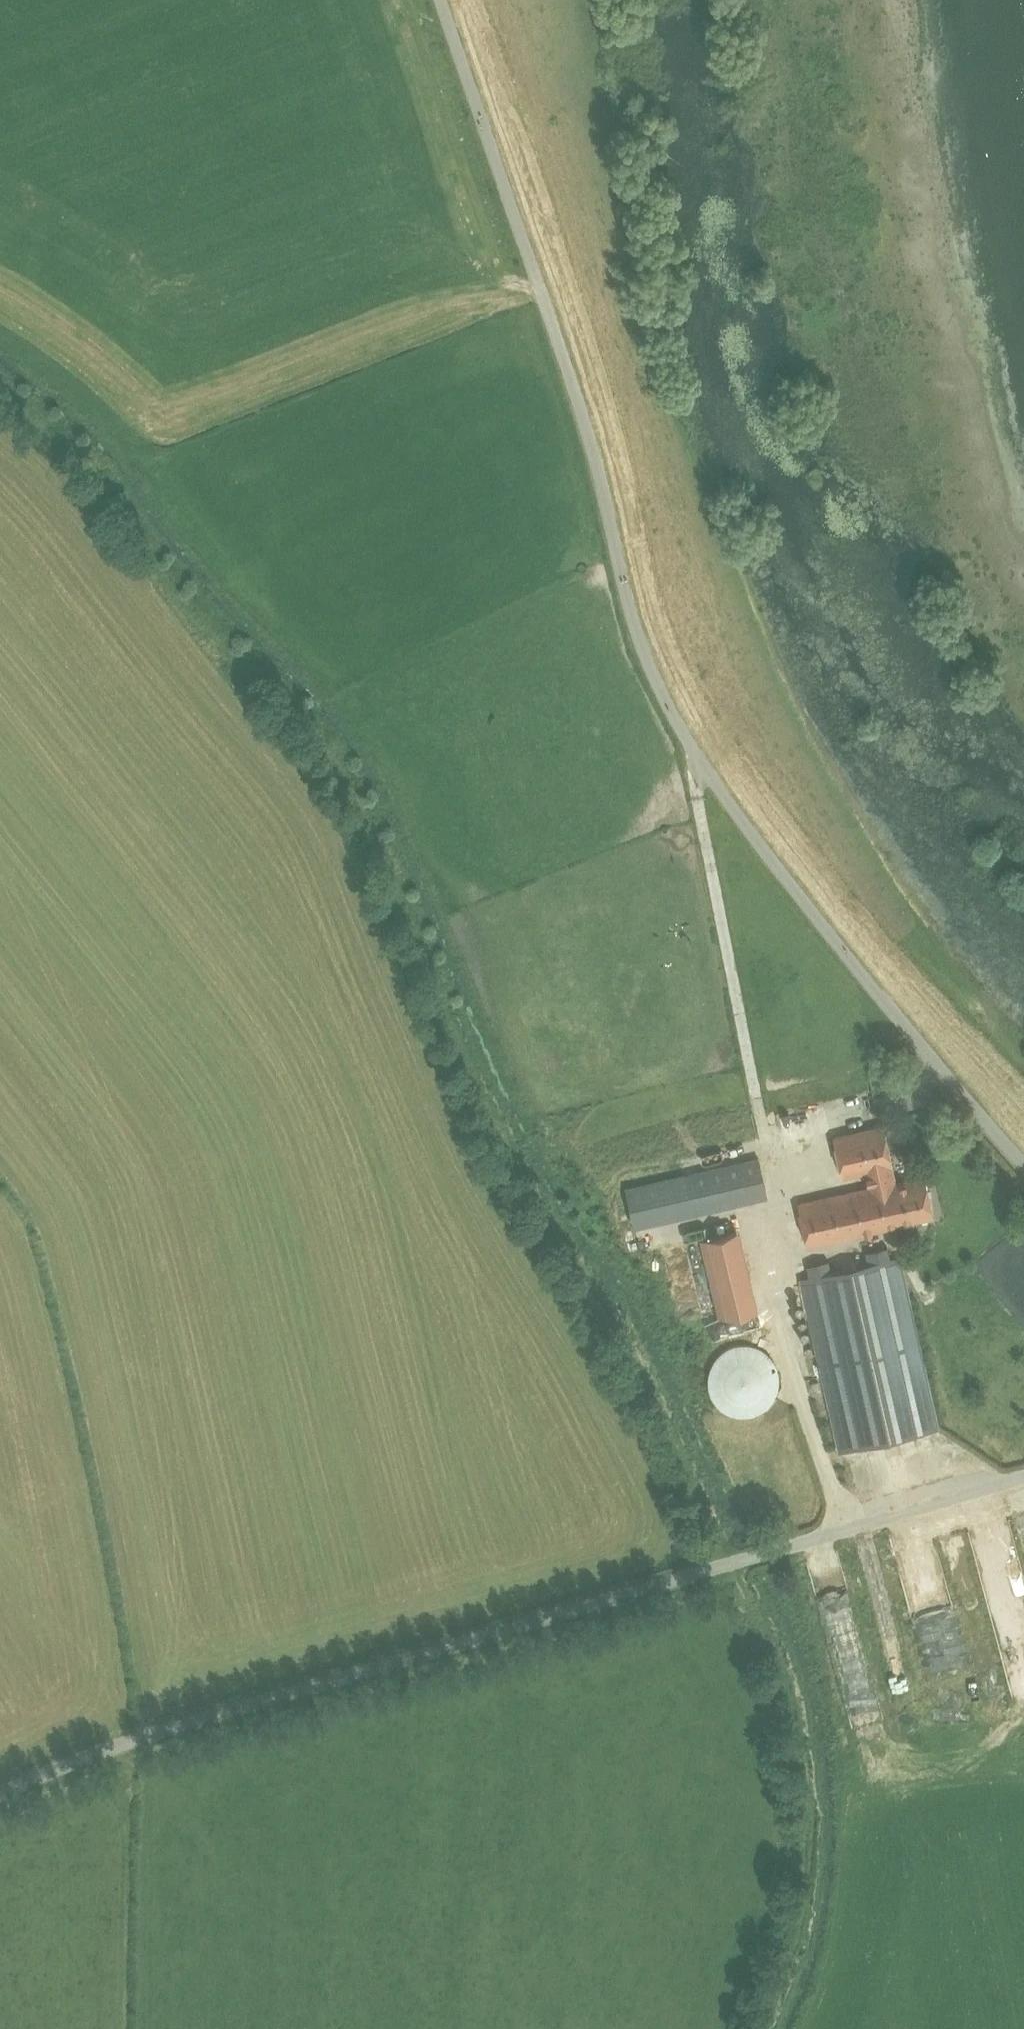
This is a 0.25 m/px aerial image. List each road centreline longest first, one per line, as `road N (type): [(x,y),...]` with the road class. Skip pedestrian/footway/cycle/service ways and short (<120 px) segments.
road 1 (unclassified): [(1023,1166),(689,747),(632,620),(595,457),(440,0)]
road 2 (unclassified): [(0,1797),(150,1733),(1023,1478)]

